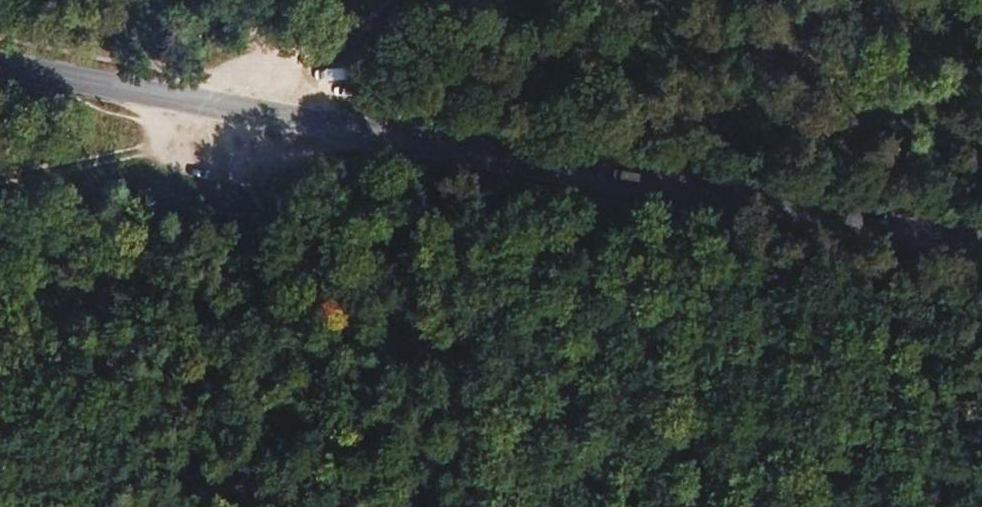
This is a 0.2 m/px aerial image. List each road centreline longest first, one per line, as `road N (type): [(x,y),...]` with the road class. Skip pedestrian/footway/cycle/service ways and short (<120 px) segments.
road 1 (tertiary): [(0,66),(981,244)]
road 2 (track): [(403,0),(278,116),(222,506)]
road 3 (track): [(278,116),(521,506)]
road 4 (track): [(278,116),(174,151),(0,178)]
road 5 (track): [(230,0),(278,116)]

